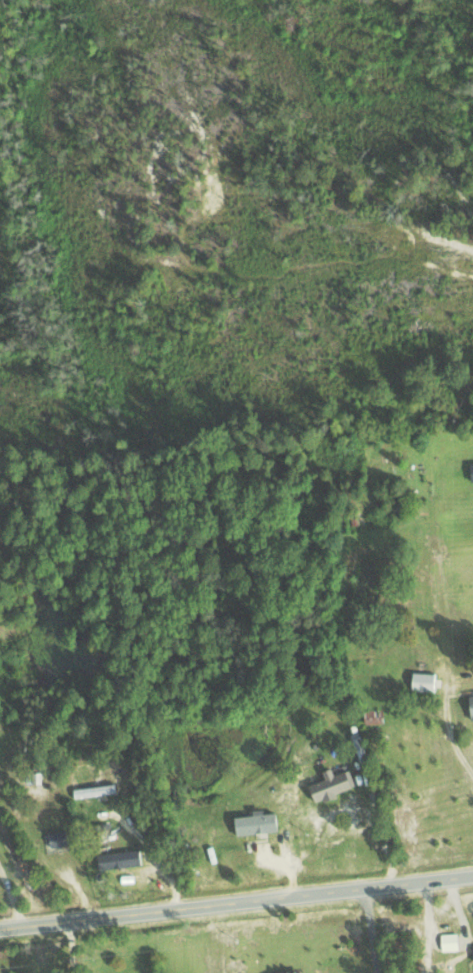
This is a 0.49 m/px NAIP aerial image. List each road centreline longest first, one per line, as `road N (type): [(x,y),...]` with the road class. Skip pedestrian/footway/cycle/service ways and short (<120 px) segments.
road 1 (residential): [(0,932),(472,878)]
road 2 (residential): [(34,927),(0,805)]

